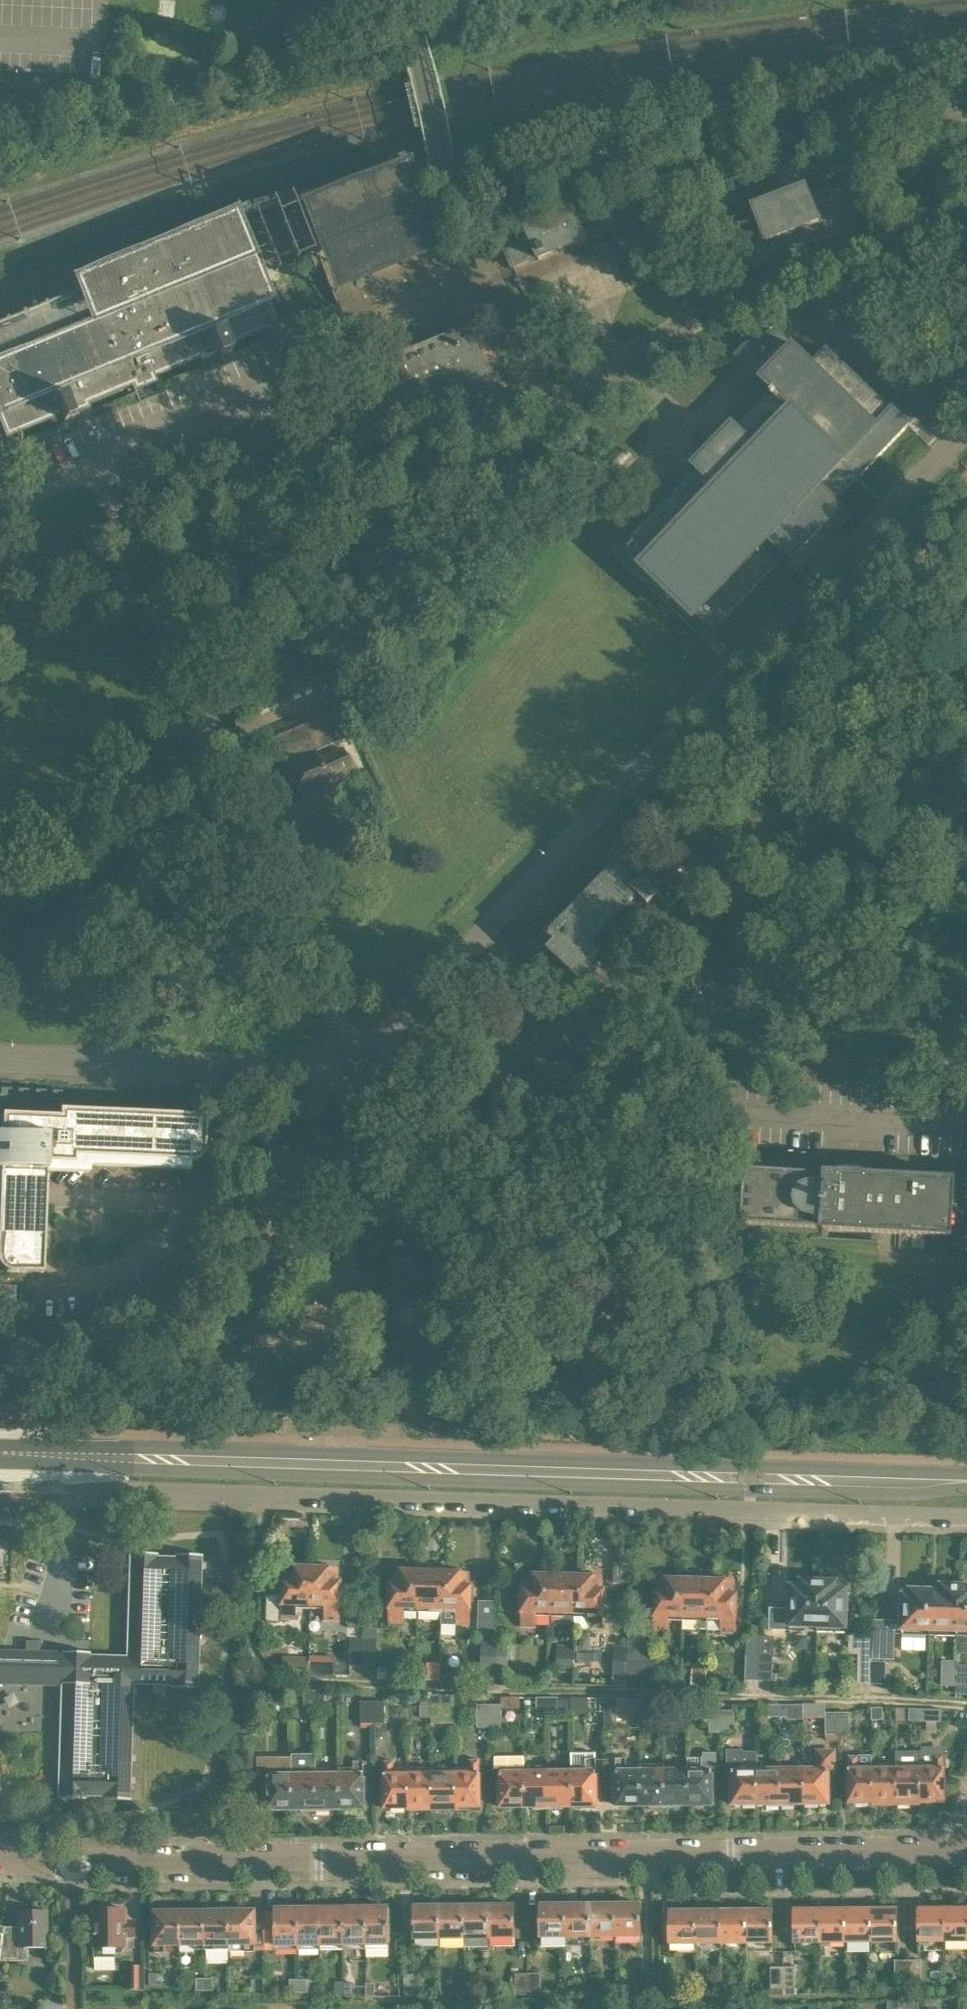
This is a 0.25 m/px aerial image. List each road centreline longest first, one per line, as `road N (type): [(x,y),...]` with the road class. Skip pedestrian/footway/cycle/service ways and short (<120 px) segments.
road 1 (unclassified): [(96,462),(233,405),(280,417),(351,459),(390,459),(511,413),(751,293),(966,212)]
road 2 (residential): [(966,1517),(131,1491),(75,1456)]
road 3 (residential): [(965,1852),(71,1862)]
road 4 (primary): [(75,1456),(966,1483)]
road 5 (unclassified): [(966,427),(482,931)]
road 6 (residential): [(346,1039),(96,462)]
road 7 (residential): [(571,1022),(733,887),(763,803),(789,766),(854,737),(966,710)]
road 8 (residential): [(445,185),(475,186),(728,134),(966,108)]
road 9 (unclassified): [(966,1101),(538,1076)]
road 10 (unclassified): [(325,1065),(0,1054)]
road 11 (unclassified): [(390,0),(407,25),(445,185)]
road 12 (unclassified): [(482,931),(376,1045)]
road 13 (residential): [(75,2008),(71,1862)]
road 14 (residential): [(482,931),(571,1022)]

